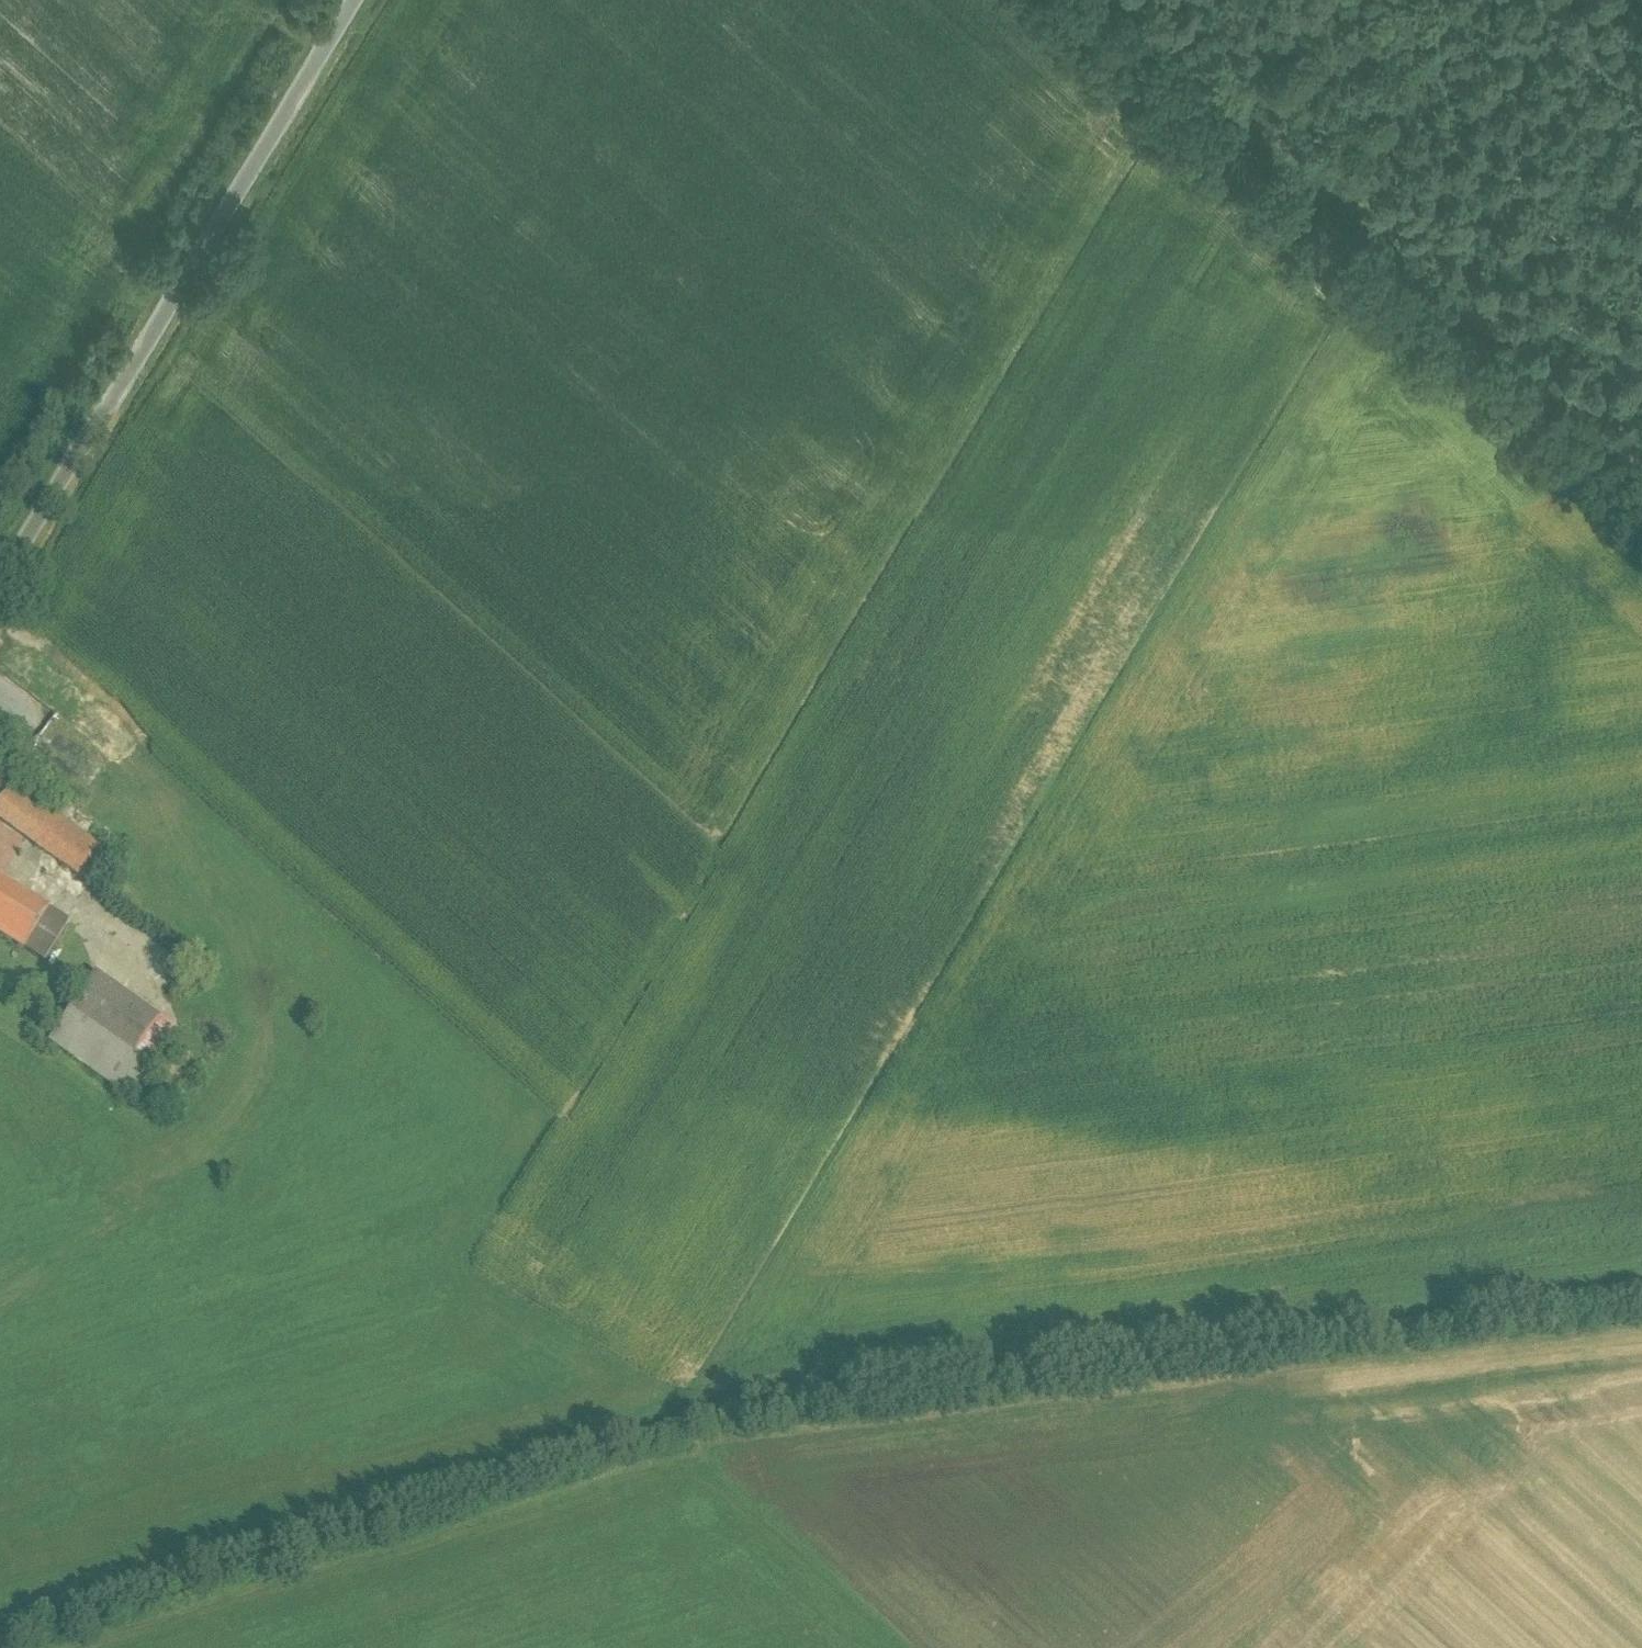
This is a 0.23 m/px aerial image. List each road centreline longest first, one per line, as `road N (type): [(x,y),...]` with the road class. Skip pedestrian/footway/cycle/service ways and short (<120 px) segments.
road 1 (unclassified): [(0,586),(353,0)]

